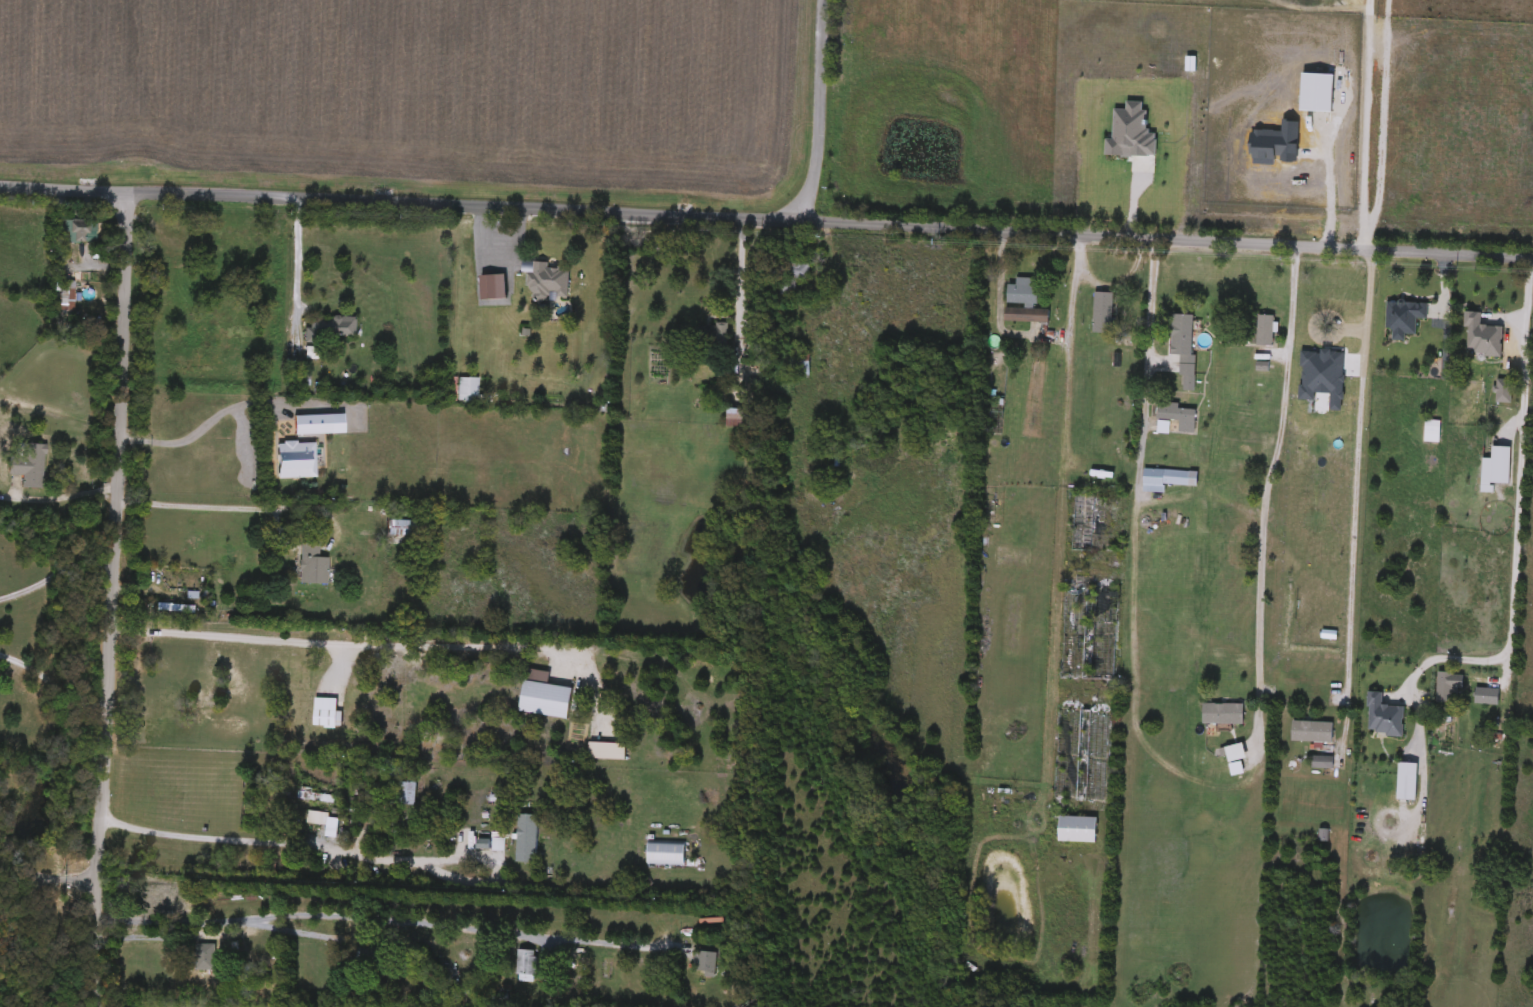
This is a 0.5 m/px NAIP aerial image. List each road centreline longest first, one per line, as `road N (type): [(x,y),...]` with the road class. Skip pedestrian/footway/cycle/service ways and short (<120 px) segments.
road 1 (residential): [(1532,250),(1378,242),(1297,247),(0,184)]
road 2 (residential): [(125,189),(95,1006)]
road 3 (residential): [(820,0),(813,168),(787,218)]

